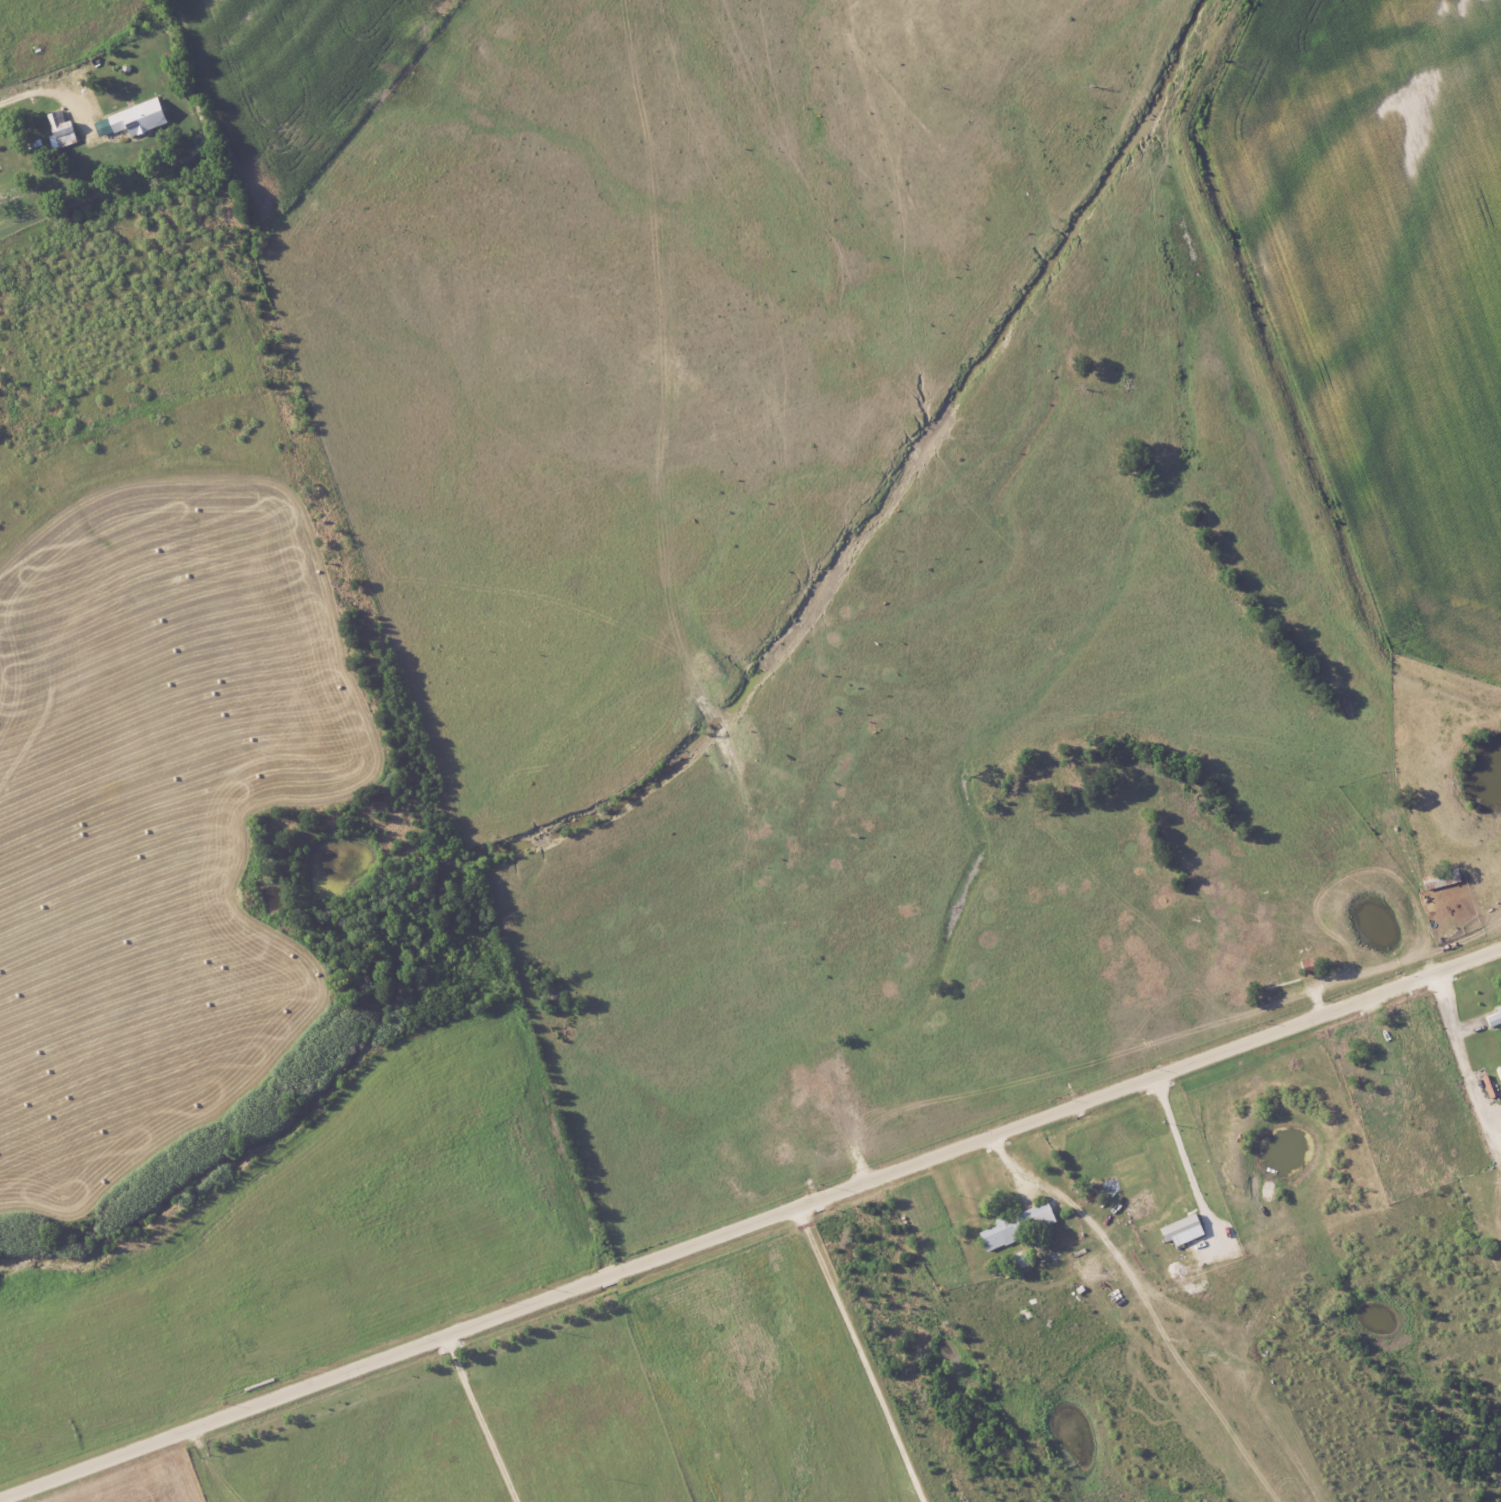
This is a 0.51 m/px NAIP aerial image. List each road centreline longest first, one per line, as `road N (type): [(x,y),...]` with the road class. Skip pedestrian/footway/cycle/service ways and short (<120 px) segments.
road 1 (residential): [(0,1499),(1500,950)]
road 2 (residential): [(804,1211),(925,1501)]

